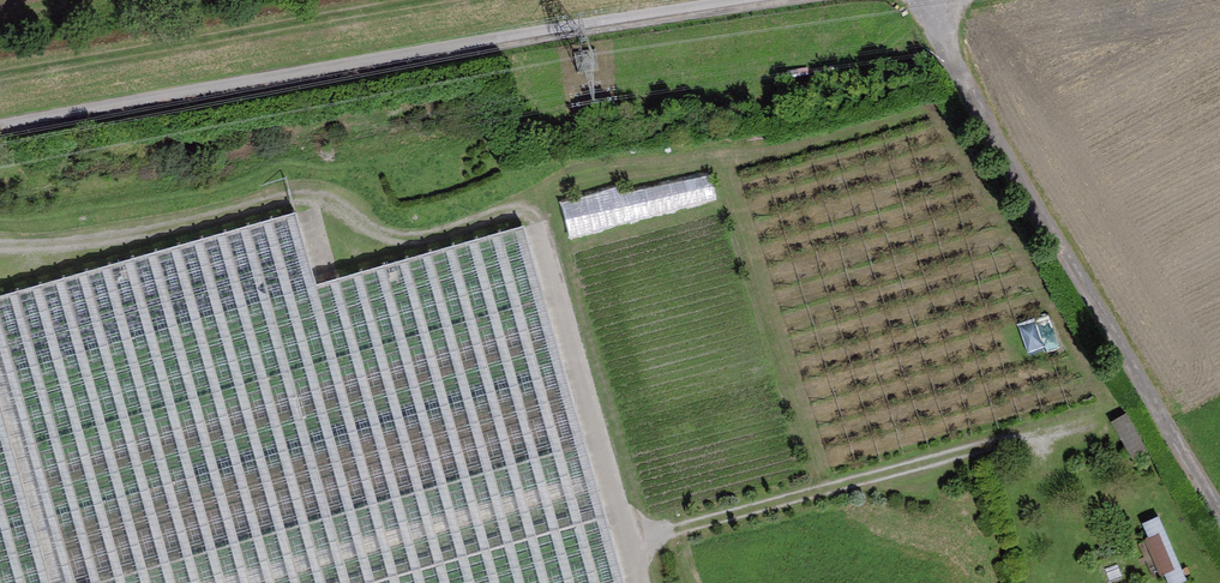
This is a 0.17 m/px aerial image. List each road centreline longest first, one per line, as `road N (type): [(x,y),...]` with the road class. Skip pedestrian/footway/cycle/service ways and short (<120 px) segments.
road 1 (unclassified): [(750,0),(575,22),(0,127)]
road 2 (unclassified): [(940,0),(954,62),(1219,507)]
road 3 (track): [(0,247),(124,237),(287,197),(326,203),(401,237),(515,210),(538,222)]

